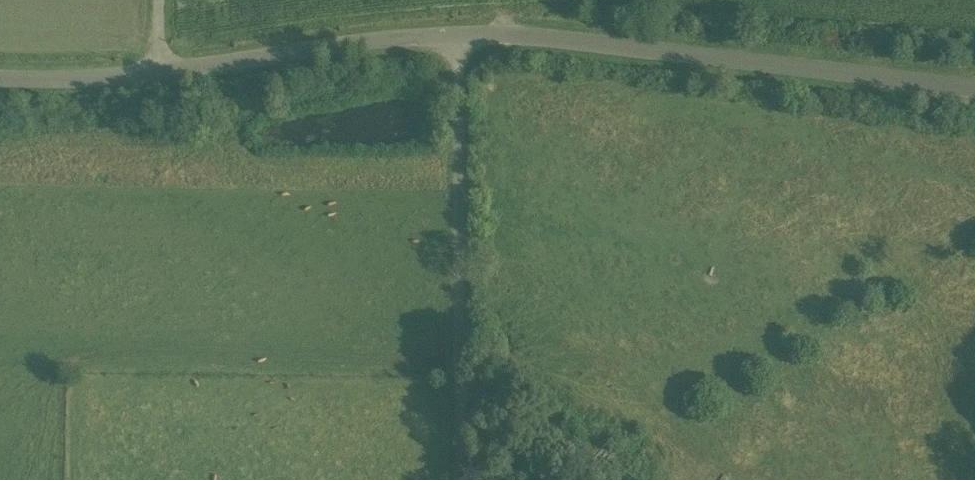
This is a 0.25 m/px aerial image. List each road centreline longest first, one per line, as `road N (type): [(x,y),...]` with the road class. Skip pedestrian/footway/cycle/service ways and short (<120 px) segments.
road 1 (unclassified): [(157,70),(499,33),(974,90)]
road 2 (unclassified): [(0,79),(157,70)]

